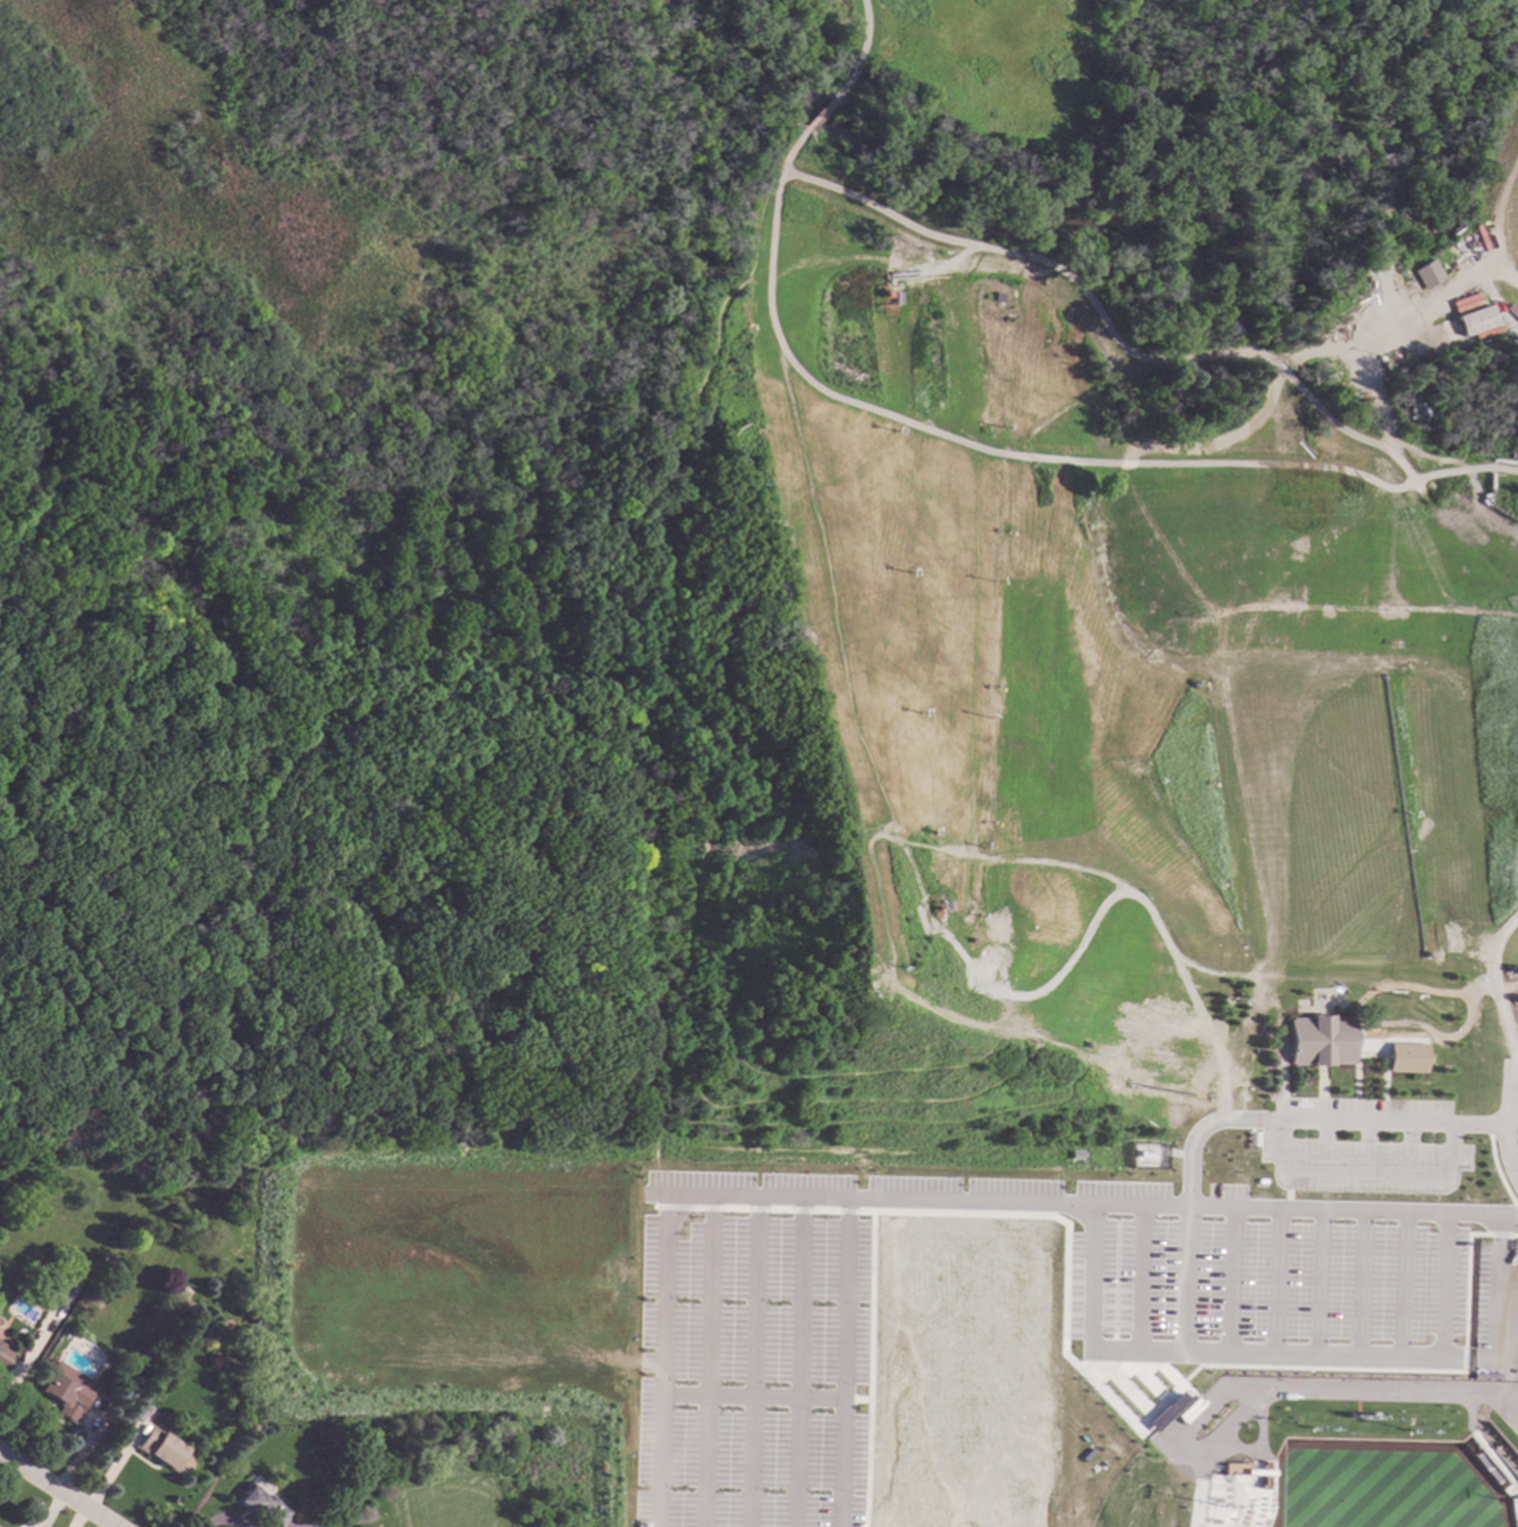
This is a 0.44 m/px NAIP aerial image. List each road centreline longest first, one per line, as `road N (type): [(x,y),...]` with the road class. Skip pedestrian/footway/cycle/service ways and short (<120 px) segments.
road 1 (residential): [(116,1526),(0,1453)]

